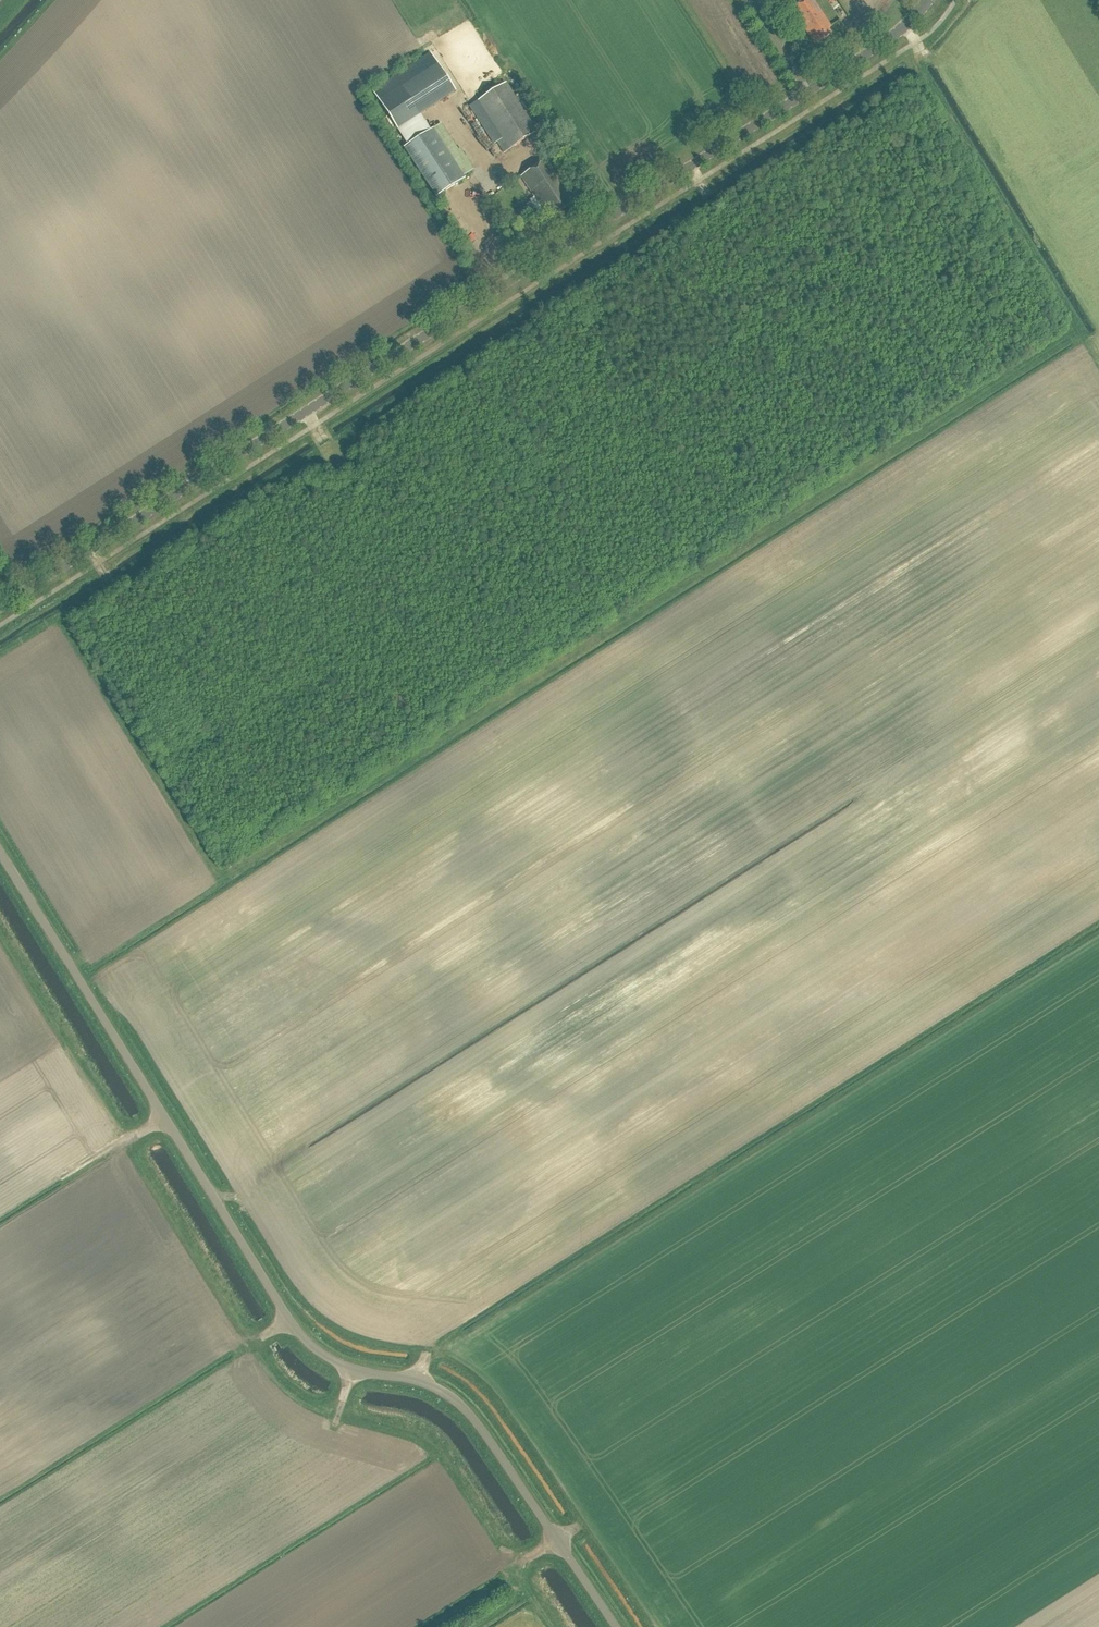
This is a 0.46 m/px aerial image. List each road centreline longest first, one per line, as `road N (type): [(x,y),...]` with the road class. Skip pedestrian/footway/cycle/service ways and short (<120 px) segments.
road 1 (tertiary): [(0,607),(867,52),(926,0)]
road 2 (unclassified): [(617,1626),(463,1406),(413,1379),(341,1364),(293,1325),(0,852)]

